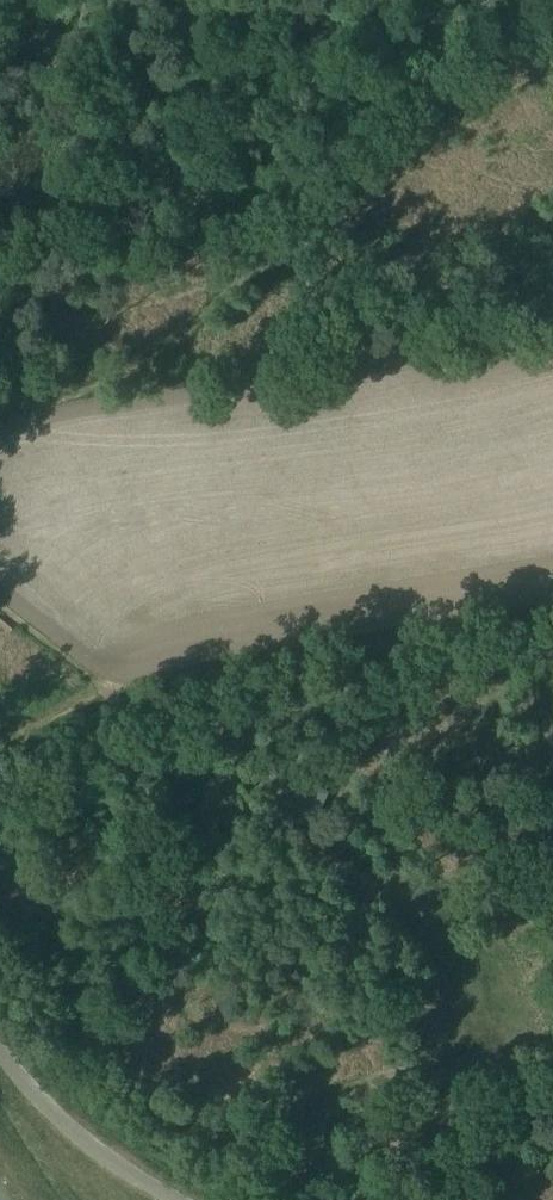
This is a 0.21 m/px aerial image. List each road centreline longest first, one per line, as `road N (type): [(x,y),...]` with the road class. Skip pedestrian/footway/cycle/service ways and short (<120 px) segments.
road 1 (unclassified): [(178,1199),(117,1168),(50,1117),(0,1057)]

